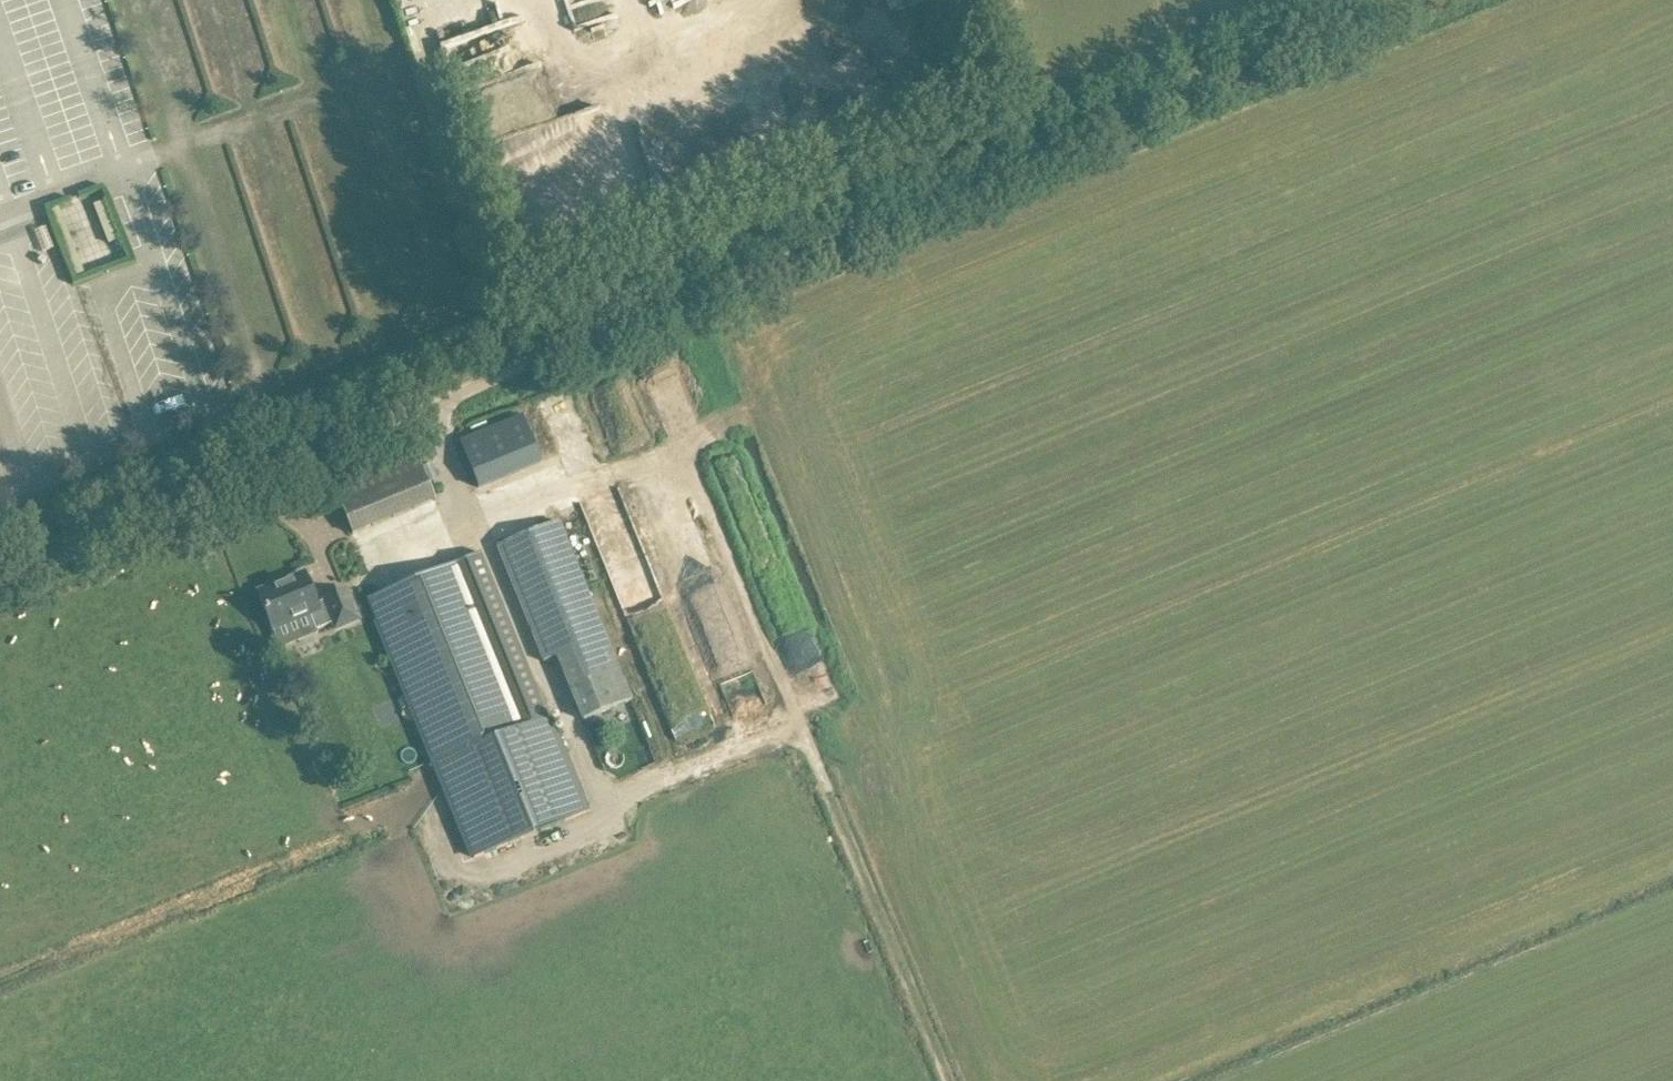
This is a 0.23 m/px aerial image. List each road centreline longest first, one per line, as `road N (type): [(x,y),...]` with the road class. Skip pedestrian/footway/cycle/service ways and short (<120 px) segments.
road 1 (track): [(1394,0),(0,566)]

